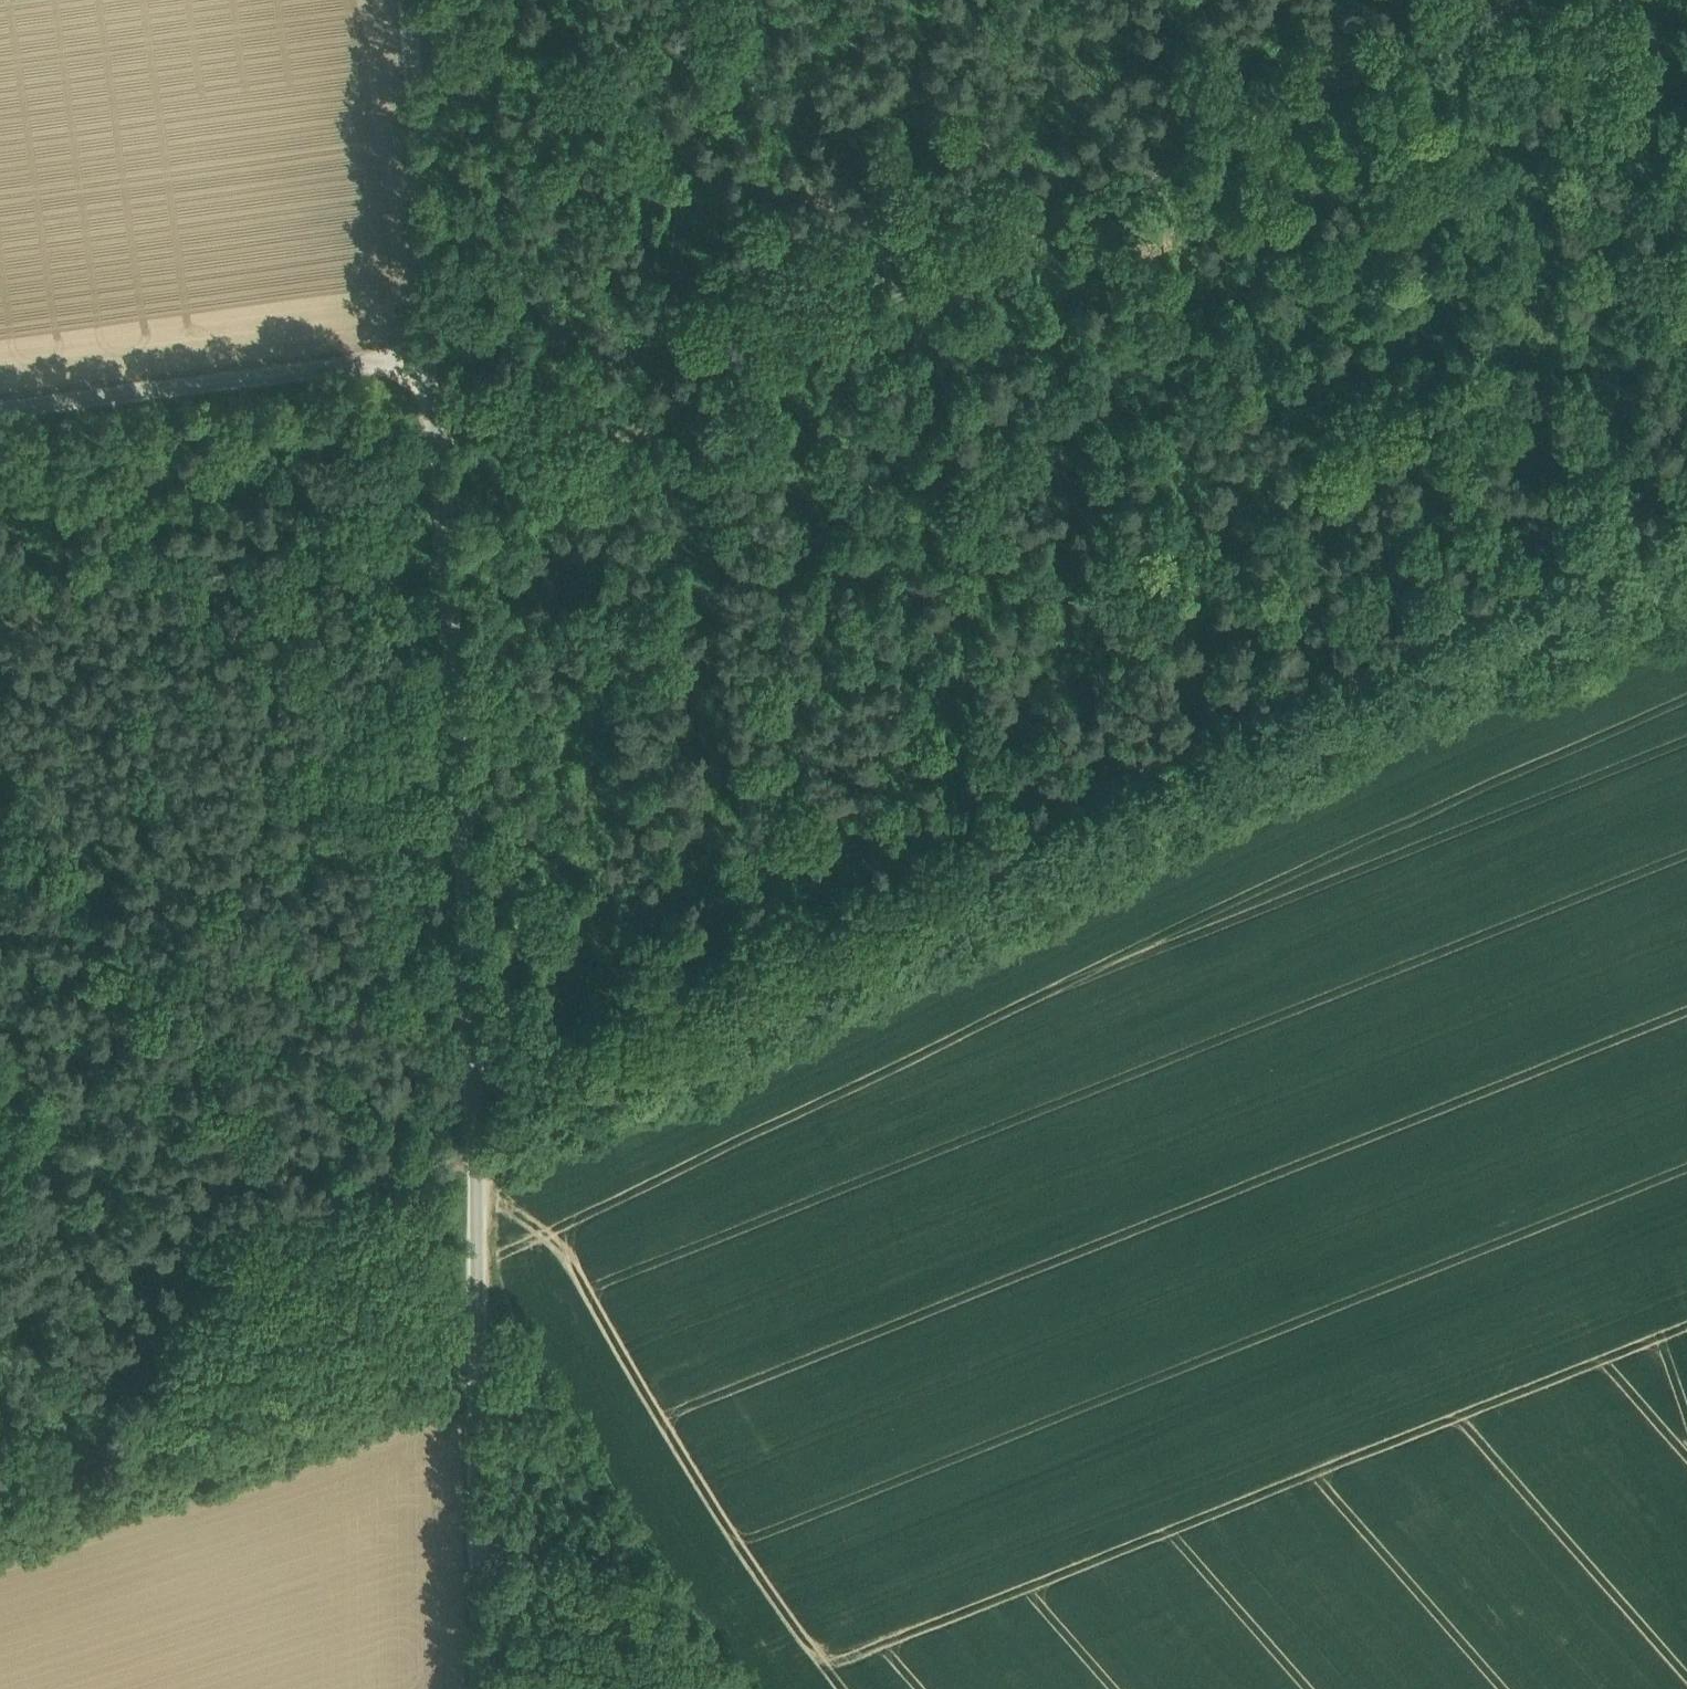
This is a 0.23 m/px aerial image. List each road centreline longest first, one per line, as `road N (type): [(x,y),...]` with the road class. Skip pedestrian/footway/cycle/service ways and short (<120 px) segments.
road 1 (unclassified): [(539,1097),(662,1030),(1686,535)]
road 2 (unclassified): [(406,0),(479,1080)]
road 3 (track): [(0,1313),(479,1151),(481,1688)]
road 4 (track): [(779,1688),(479,1272)]
road 5 (track): [(0,410),(428,357)]
road 6 (unclassified): [(479,1080),(479,1151),(539,1097)]

